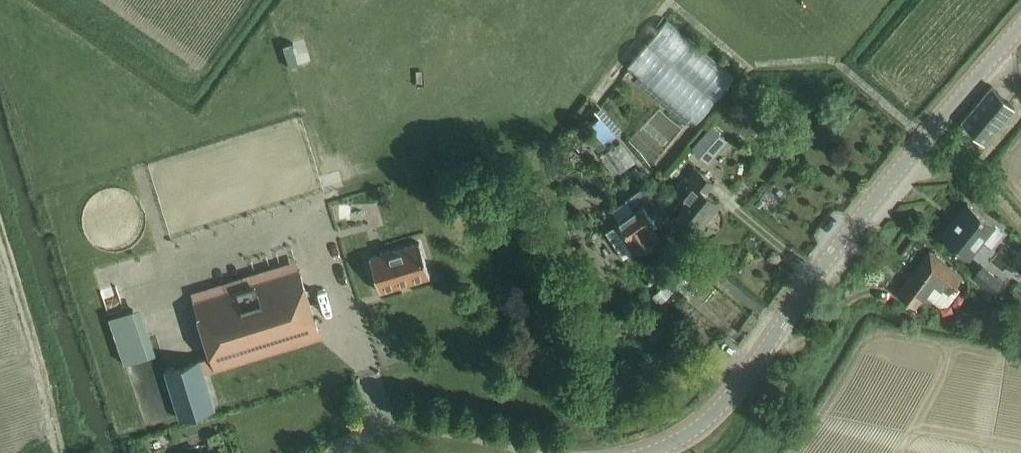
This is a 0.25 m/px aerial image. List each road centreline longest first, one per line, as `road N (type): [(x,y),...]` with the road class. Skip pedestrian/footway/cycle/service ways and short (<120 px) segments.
road 1 (secondary): [(640,452),(700,424),(745,376),(817,271),(1020,25)]
road 2 (track): [(0,247),(58,452)]

